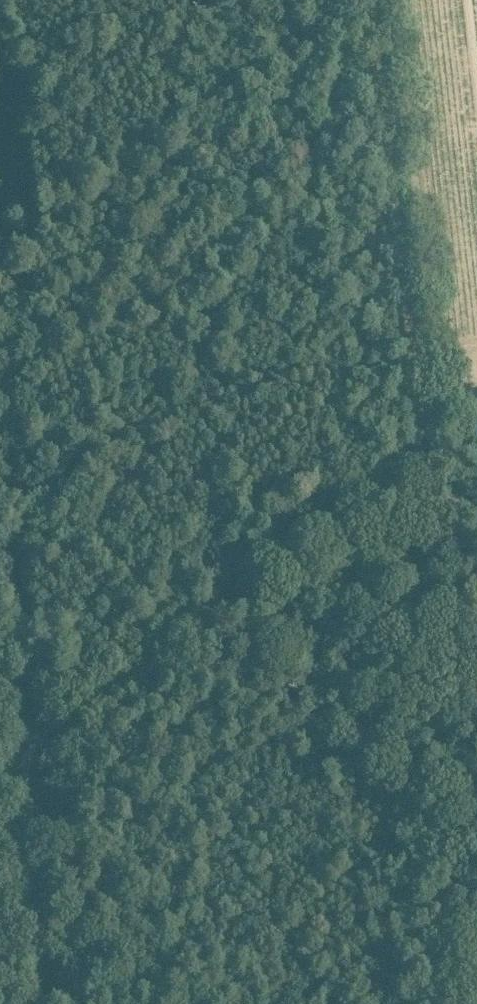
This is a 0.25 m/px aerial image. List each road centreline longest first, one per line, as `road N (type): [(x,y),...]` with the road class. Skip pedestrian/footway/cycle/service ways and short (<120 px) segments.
road 1 (track): [(476,871),(377,0)]
road 2 (track): [(0,789),(433,450),(476,449)]
road 3 (track): [(42,1003),(0,494)]

